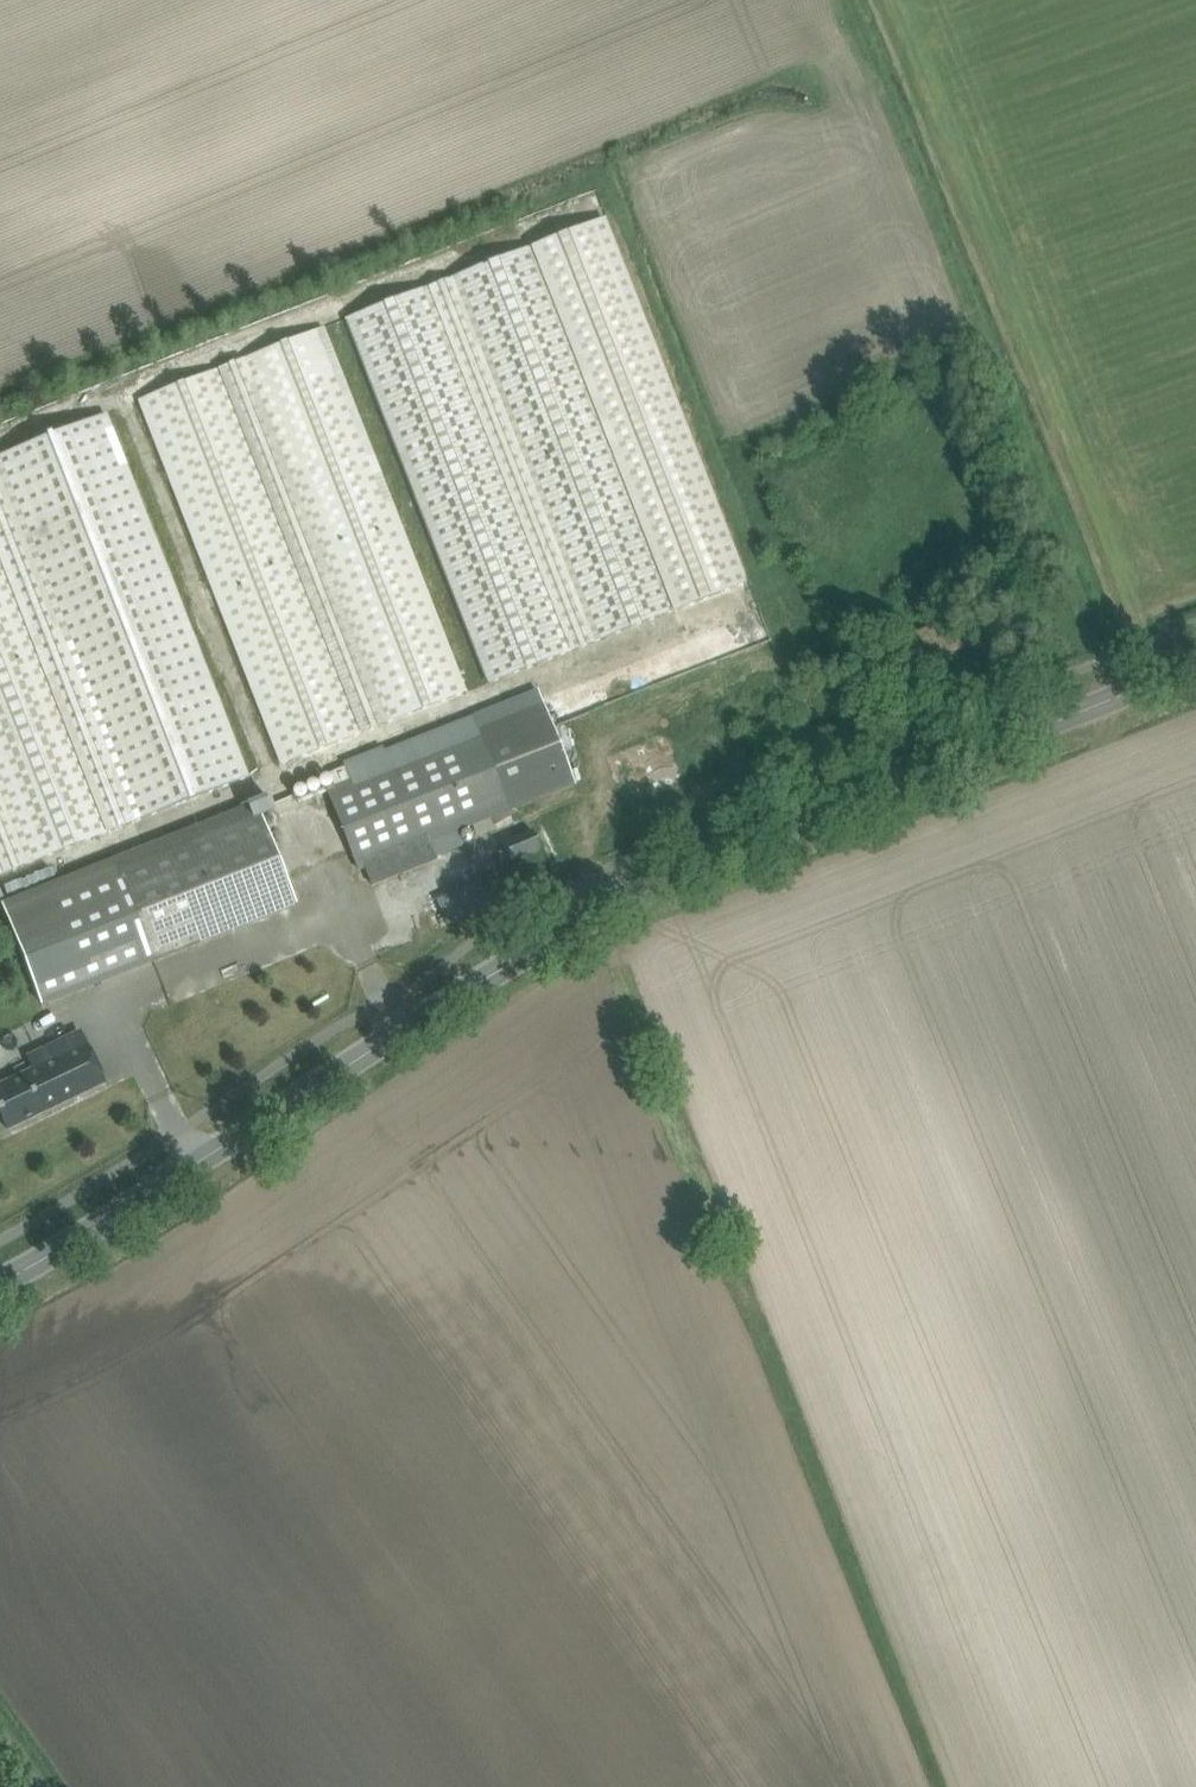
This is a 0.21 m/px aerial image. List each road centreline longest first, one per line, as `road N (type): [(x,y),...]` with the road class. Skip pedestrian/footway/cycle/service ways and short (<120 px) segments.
road 1 (tertiary): [(0,1277),(494,968),(708,850),(1195,655)]

